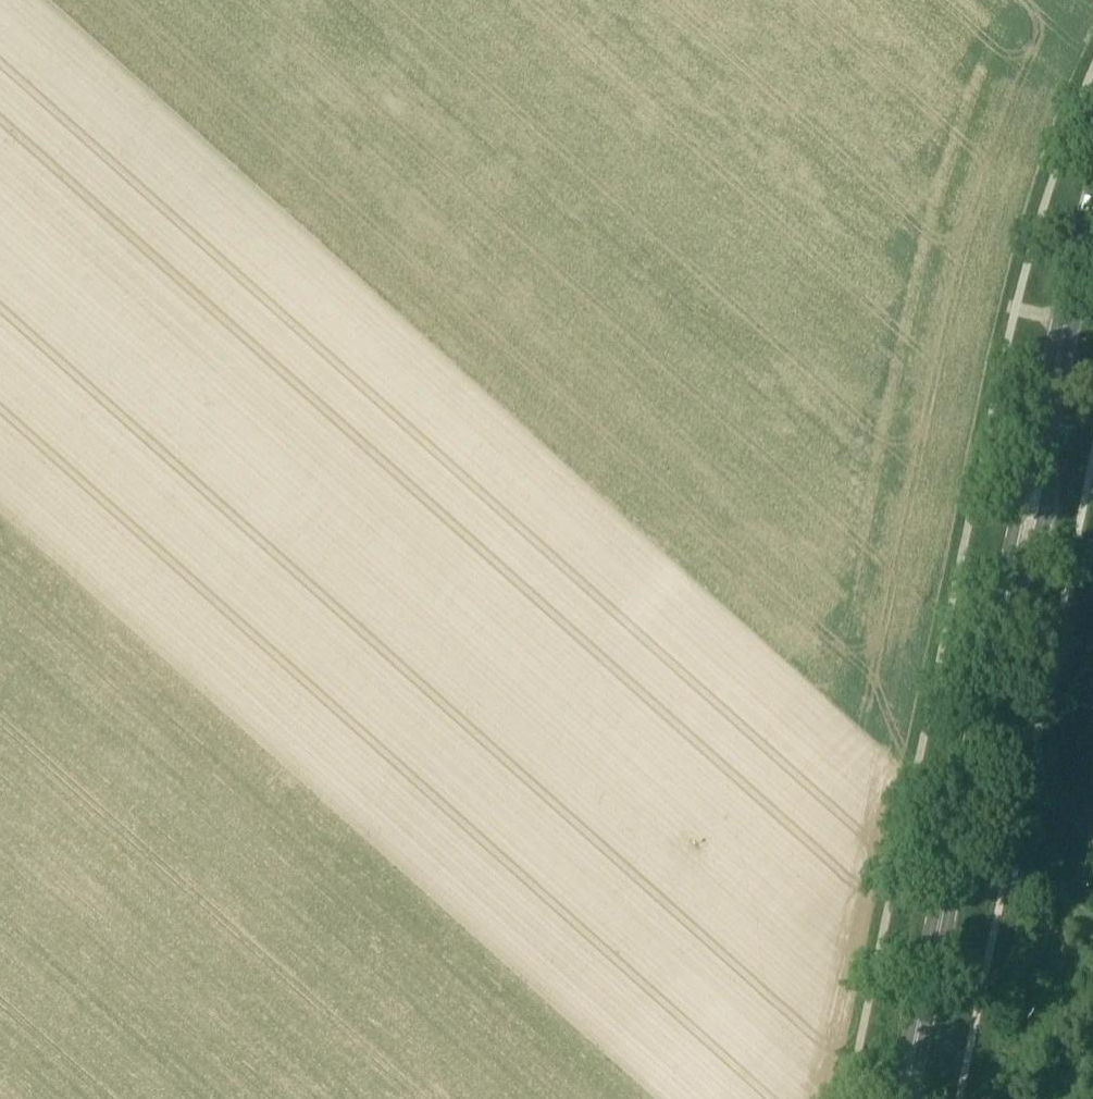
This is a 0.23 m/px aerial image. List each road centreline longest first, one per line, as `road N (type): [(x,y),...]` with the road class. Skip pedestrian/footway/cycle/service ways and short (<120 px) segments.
road 1 (primary): [(905,1098),(1013,579)]
road 2 (primary): [(1043,441),(1092,213)]
road 3 (primary): [(1013,579),(1042,535),(1050,487),(1043,441)]
road 4 (primary): [(1043,441),(1023,482),(1013,579)]

